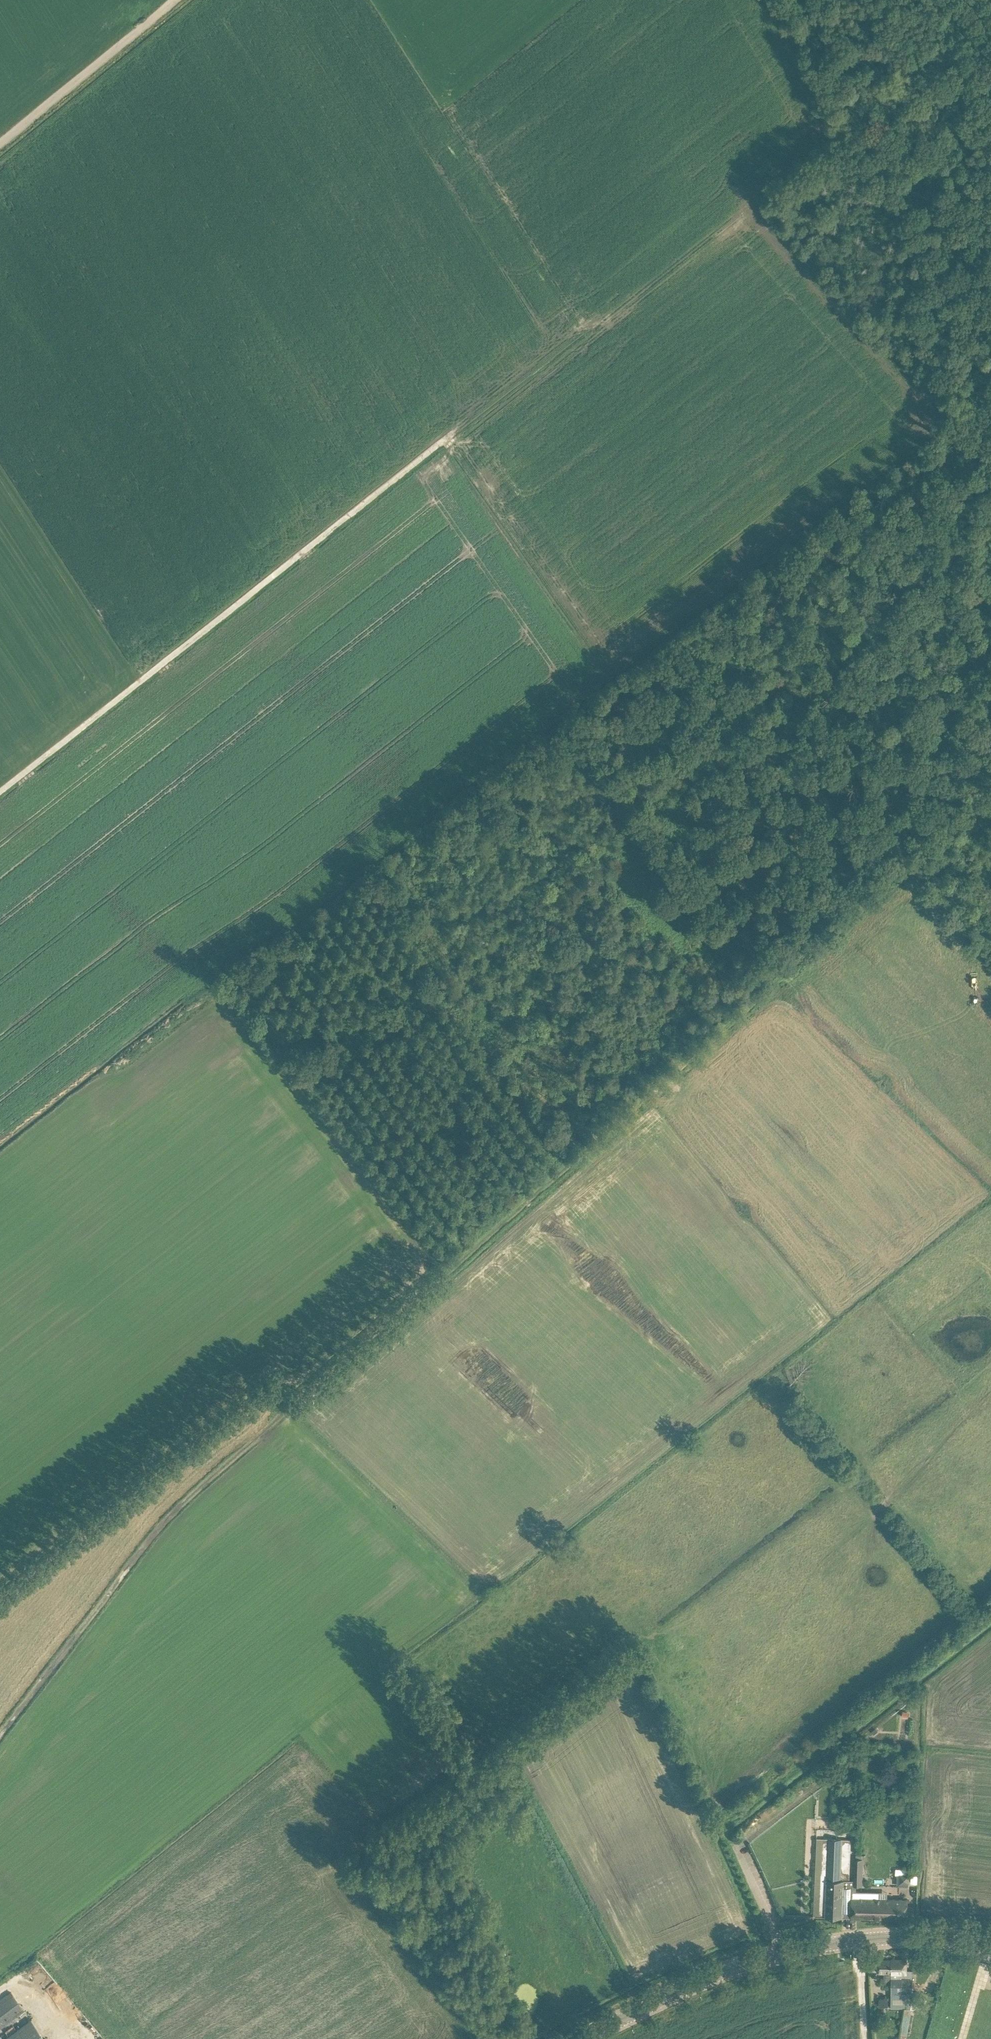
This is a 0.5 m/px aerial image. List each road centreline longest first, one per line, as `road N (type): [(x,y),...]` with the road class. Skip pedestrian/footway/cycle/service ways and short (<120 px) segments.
road 1 (tertiary): [(581,2038),(708,1977),(796,1949),(916,1936),(990,1941)]
road 2 (track): [(174,0),(0,142)]

